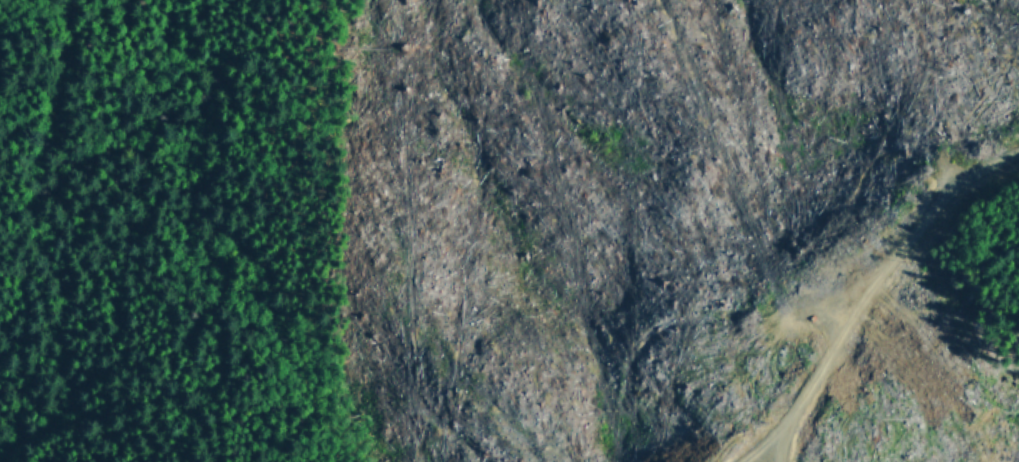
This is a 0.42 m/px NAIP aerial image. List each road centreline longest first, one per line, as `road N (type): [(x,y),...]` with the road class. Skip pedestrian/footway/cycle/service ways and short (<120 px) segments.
road 1 (track): [(1018,157),(878,211),(714,208),(622,155),(488,24)]
road 2 (track): [(0,218),(31,204),(56,174),(80,0)]

